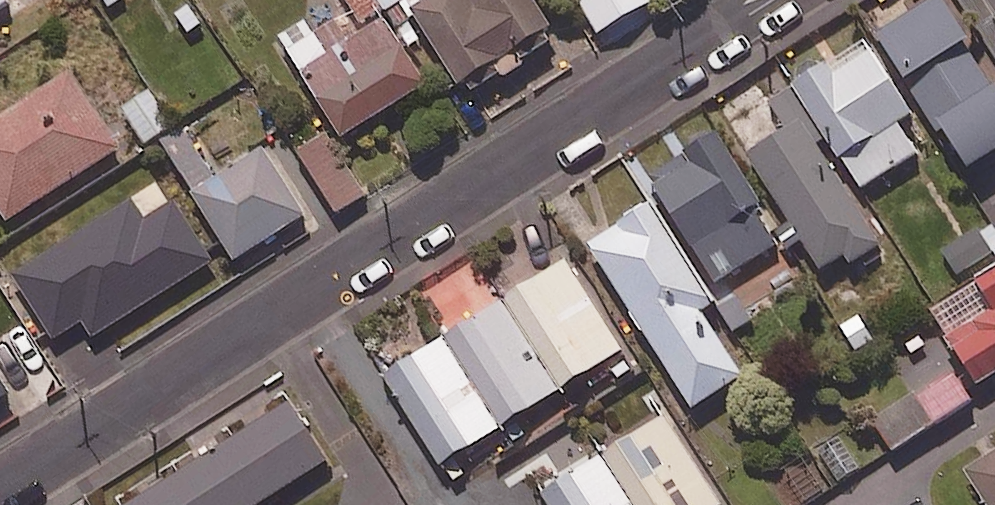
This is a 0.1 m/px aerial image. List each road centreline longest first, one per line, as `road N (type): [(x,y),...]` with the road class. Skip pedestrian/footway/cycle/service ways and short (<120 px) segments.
road 1 (residential): [(772,0),(0,490)]

